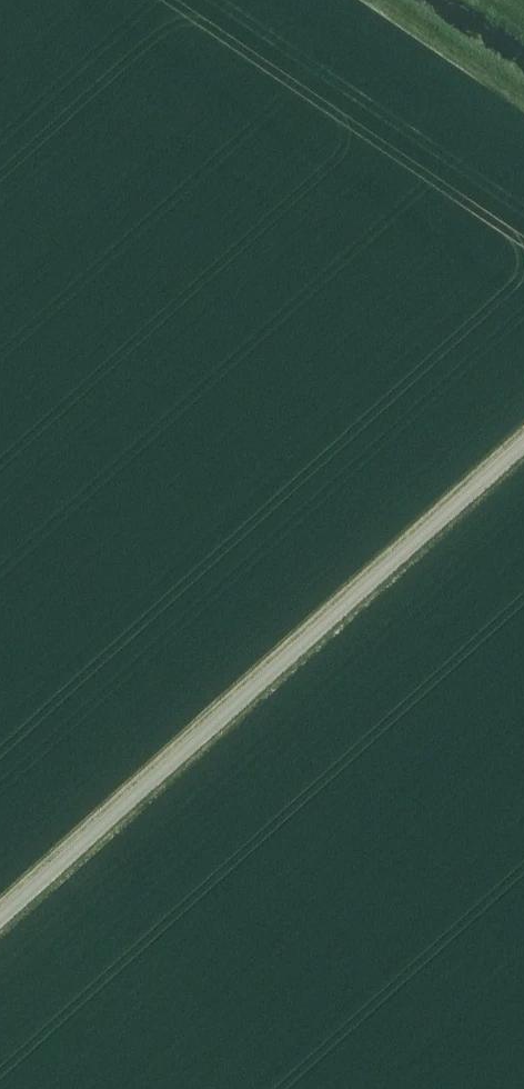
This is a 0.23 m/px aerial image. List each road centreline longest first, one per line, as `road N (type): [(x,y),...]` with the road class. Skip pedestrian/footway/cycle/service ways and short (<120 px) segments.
road 1 (unclassified): [(0,925),(523,447)]

